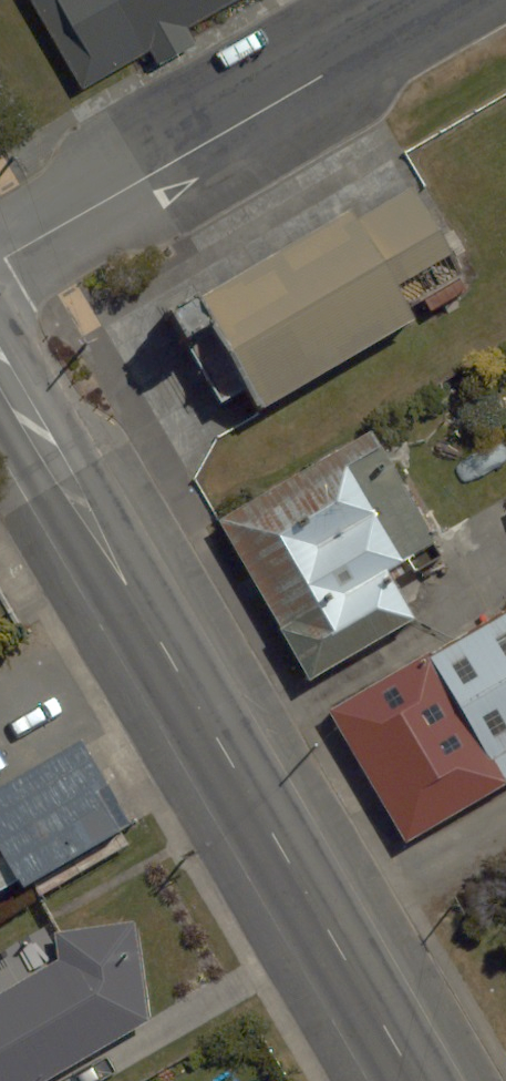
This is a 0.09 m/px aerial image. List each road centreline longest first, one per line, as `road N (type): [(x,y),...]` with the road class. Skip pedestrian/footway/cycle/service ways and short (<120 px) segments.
road 1 (secondary): [(0,366),(417,1080)]
road 2 (residential): [(0,258),(446,0)]

